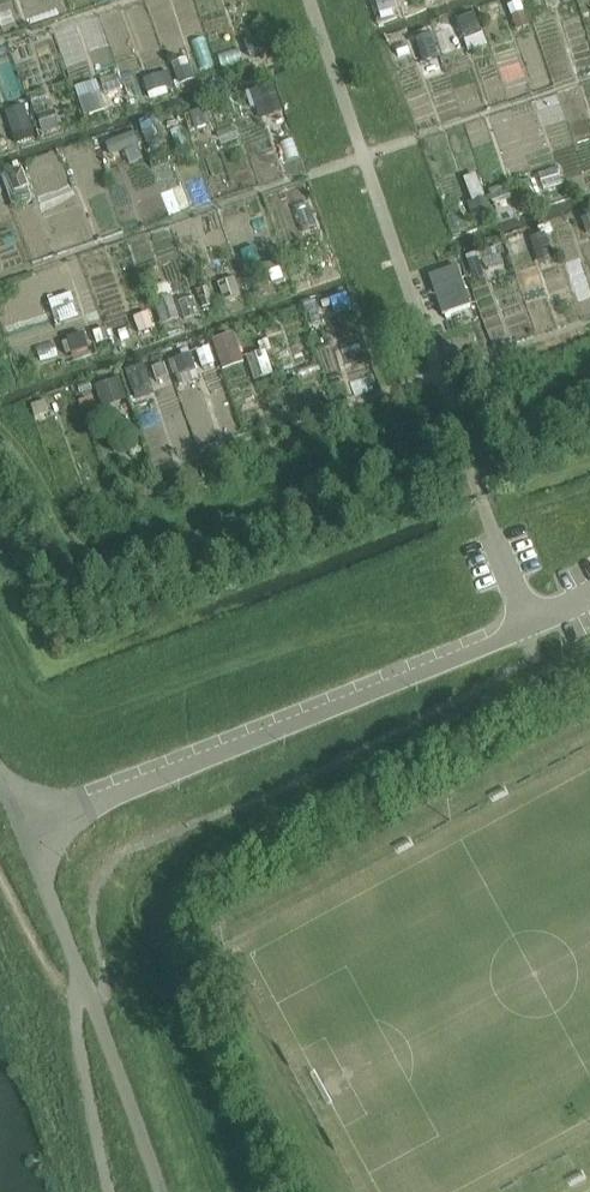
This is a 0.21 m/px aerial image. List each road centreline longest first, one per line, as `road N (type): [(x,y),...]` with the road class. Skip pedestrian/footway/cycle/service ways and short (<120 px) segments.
road 1 (unclassified): [(26,835),(589,597)]

